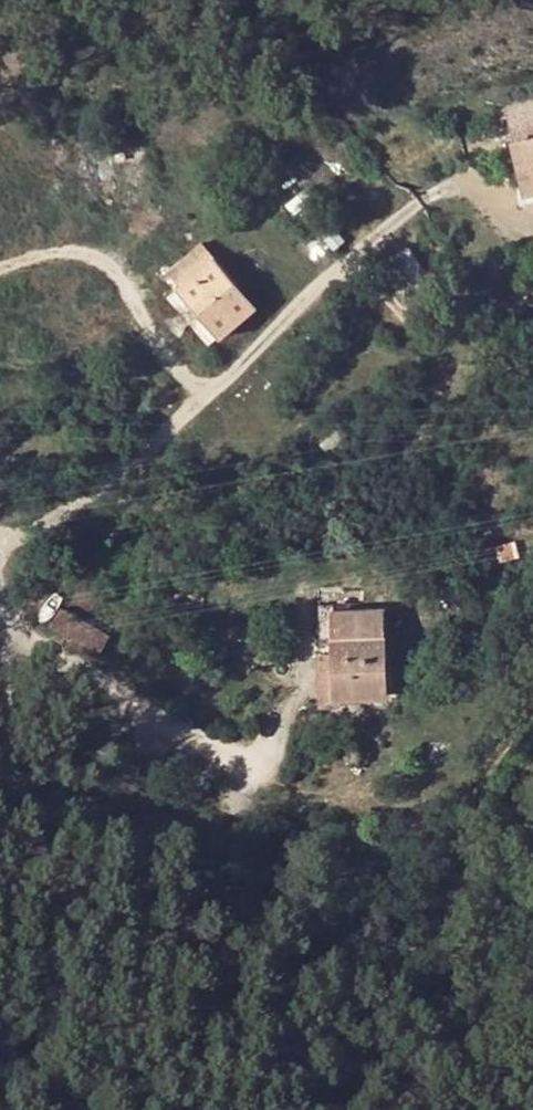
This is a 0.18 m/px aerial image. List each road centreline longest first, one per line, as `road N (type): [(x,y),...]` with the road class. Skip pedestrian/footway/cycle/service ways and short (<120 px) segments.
road 1 (track): [(532,714),(479,784),(444,938),(424,953),(404,953),(26,798),(6,765),(5,632)]

